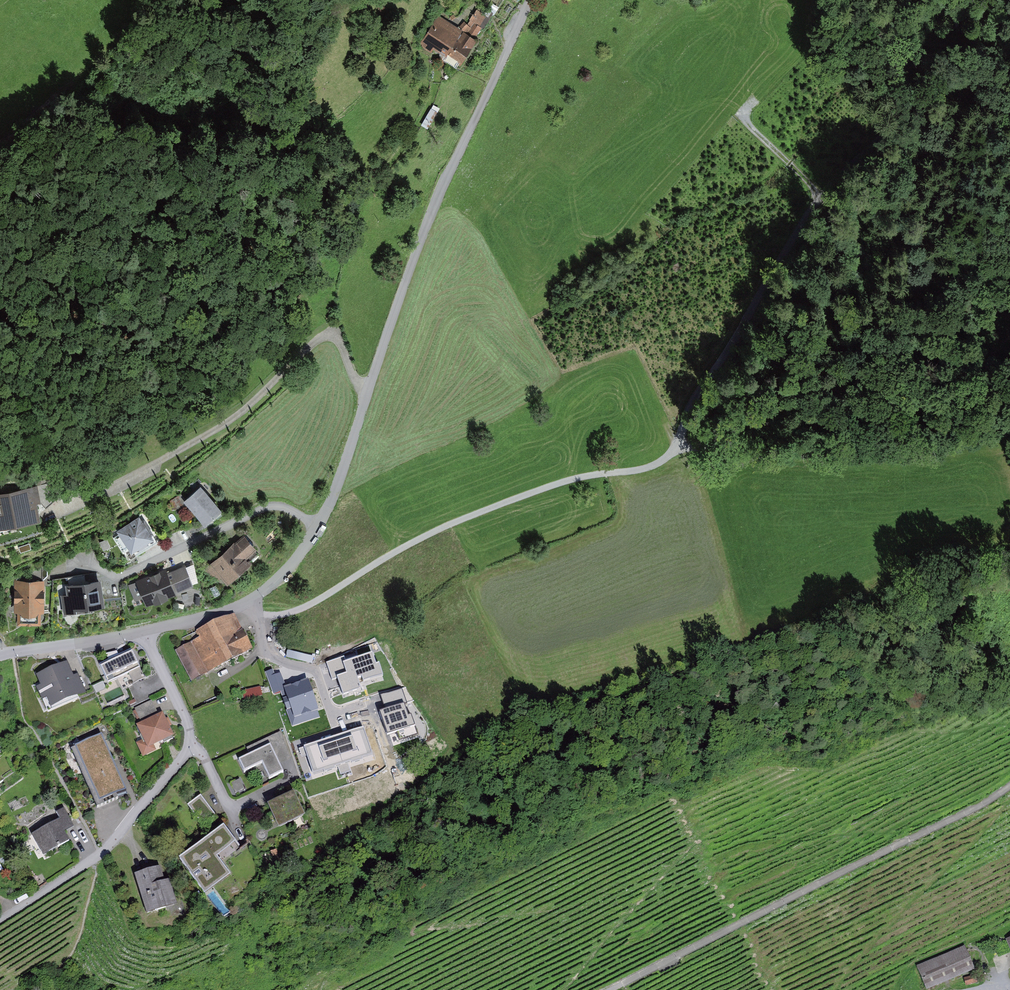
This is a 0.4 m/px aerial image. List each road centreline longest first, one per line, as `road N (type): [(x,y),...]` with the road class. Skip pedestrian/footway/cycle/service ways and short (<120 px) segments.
road 1 (track): [(895,0),(881,51),(902,111),(788,248),(667,458),(502,503),(286,614),(266,614),(246,601)]
road 2 (residential): [(533,0),(435,203),(319,526)]
road 3 (track): [(1009,788),(611,989)]
road 4 (track): [(366,389),(343,339),(328,336),(220,428),(52,515)]
road 5 (residential): [(148,632),(193,744),(99,855)]
road 6 (residential): [(319,526),(276,505),(121,578),(83,561)]
road 7 (residential): [(319,526),(288,569),(246,601),(148,632)]
road 8 (residential): [(148,632),(0,655)]
road 9 (track): [(824,197),(740,116),(754,100)]

